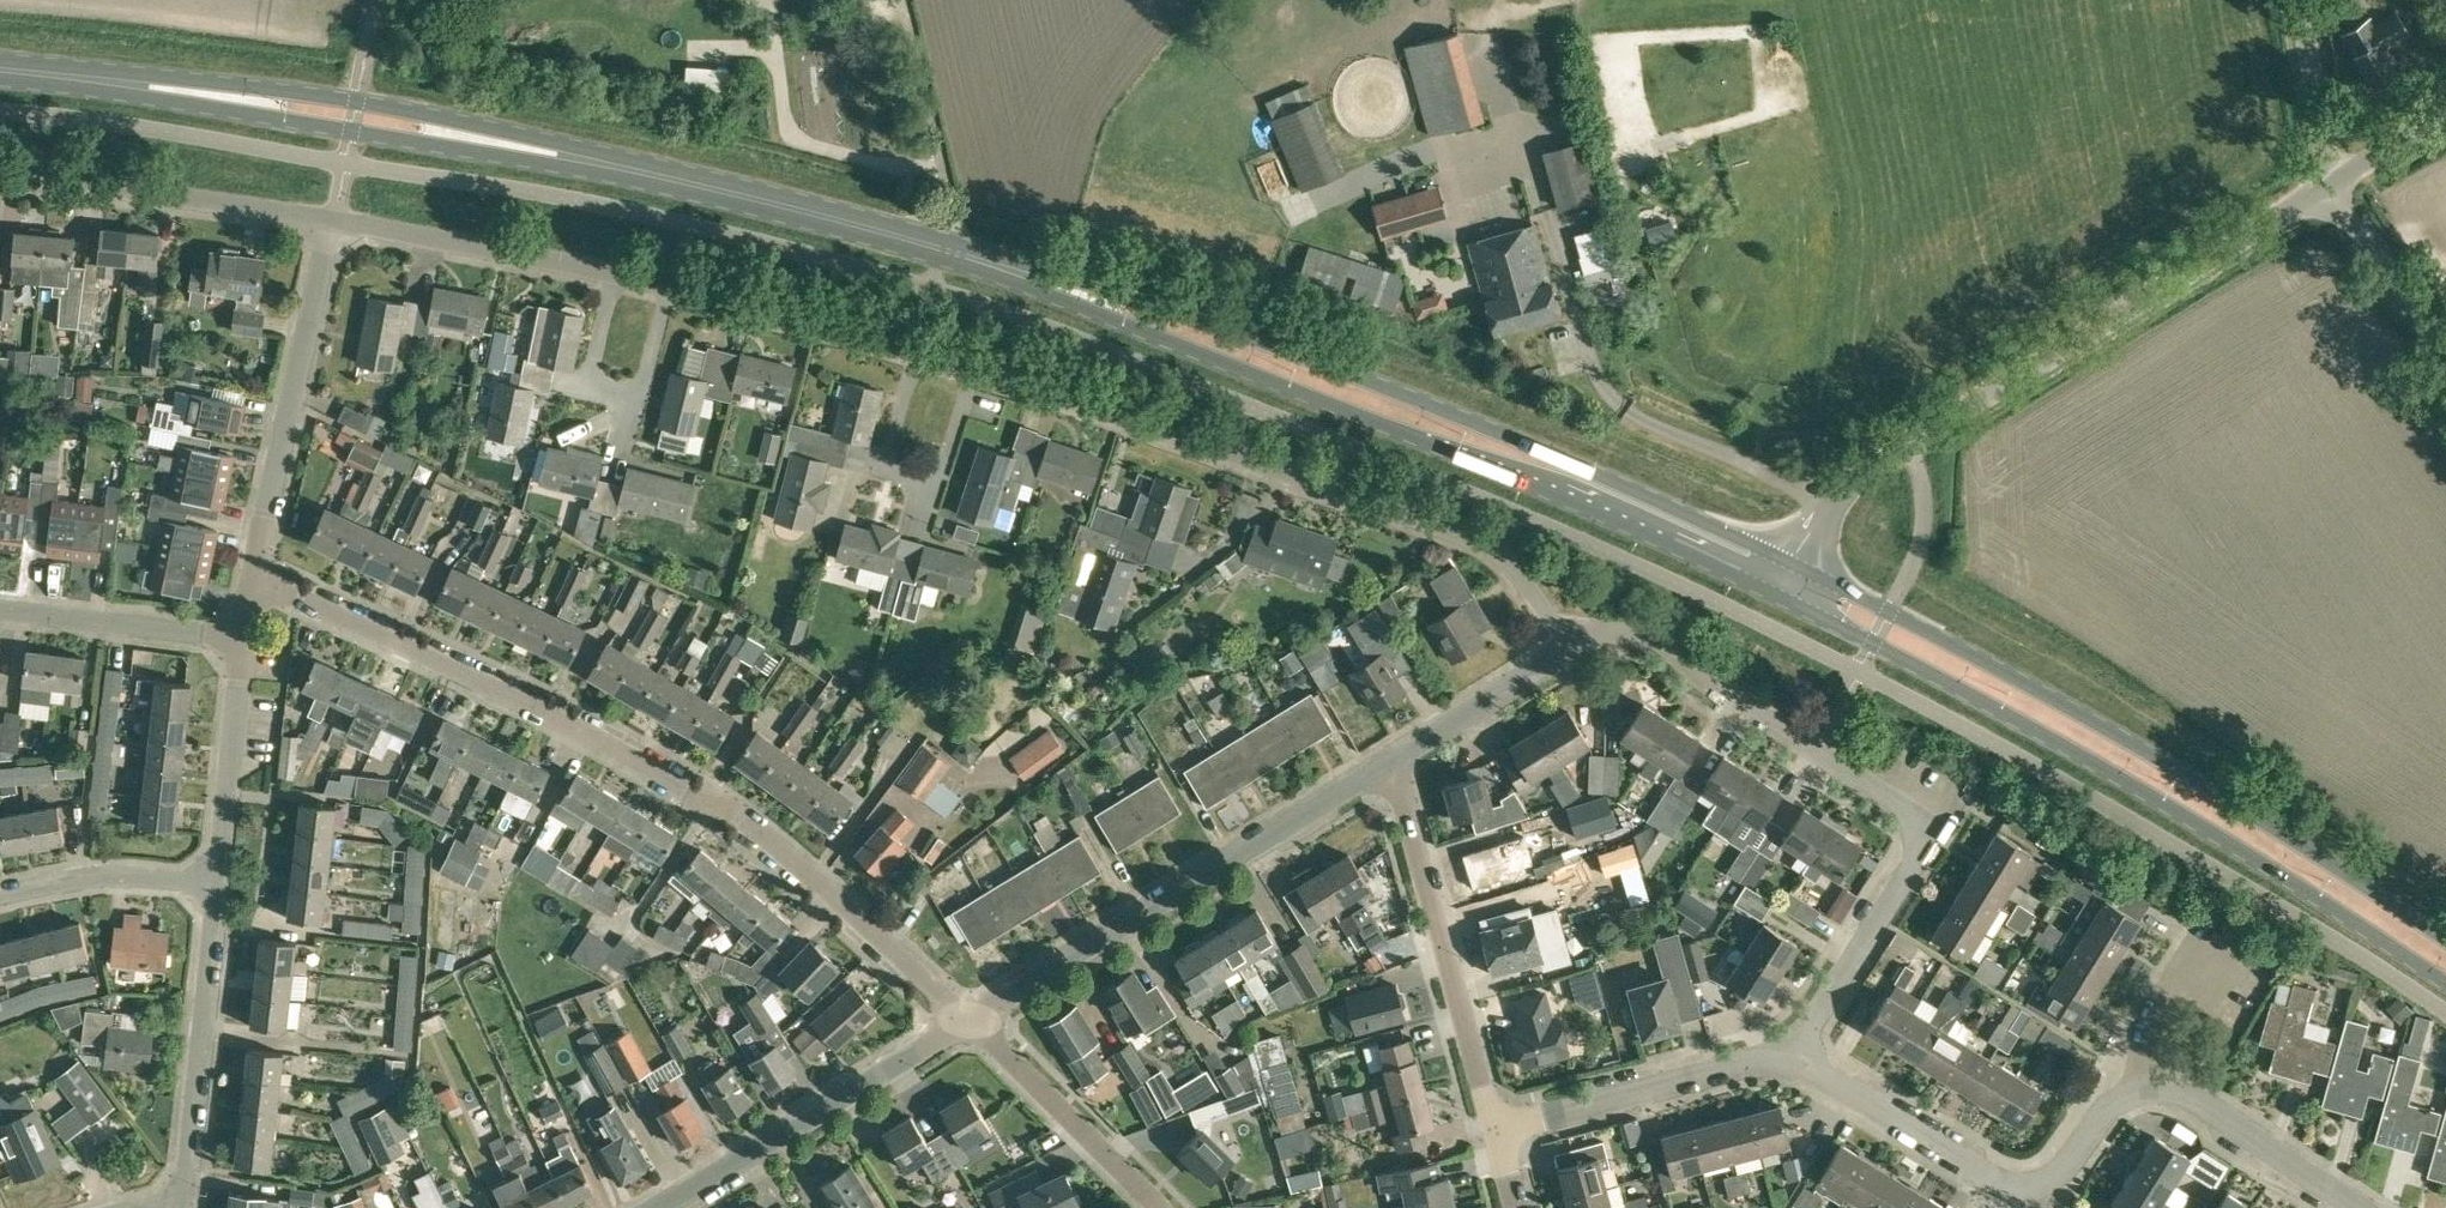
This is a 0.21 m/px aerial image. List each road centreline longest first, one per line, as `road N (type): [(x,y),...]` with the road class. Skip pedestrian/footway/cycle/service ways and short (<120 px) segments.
road 1 (primary): [(942,249),(542,151),(0,69)]
road 2 (primary): [(1794,562),(1320,360),(1037,268),(942,249)]
road 3 (primary): [(942,249),(1499,471),(1773,593)]
road 4 (residential): [(971,1021),(771,837),(668,777),(254,578)]
road 5 (primary): [(1773,593),(2119,775),(2445,984)]
road 6 (primary): [(2445,938),(2076,709),(1794,562)]
road 7 (residential): [(1793,1057),(1934,824),(1643,627),(1606,624),(1564,649)]
road 8 (residential): [(1564,649),(1511,563),(1463,535),(975,369)]
road 9 (unclassified): [(1833,502),(1868,467),(2328,183)]
road 10 (residential): [(971,1021),(1391,762)]
road 11 (residential): [(1495,1131),(1391,762)]
road 12 (residential): [(651,1207),(971,1021)]
road 13 (residential): [(254,578),(332,219)]
road 14 (residential): [(332,219),(0,179)]
road 15 (residential): [(187,1203),(216,883)]
road 16 (residential): [(1495,1131),(1793,1057)]
road 17 (residential): [(2045,1203),(1793,1057)]
road 18 (residential): [(612,275),(332,219)]
road 19 (residential): [(1159,1207),(971,1021)]
road 20 (residential): [(2360,1207),(2141,1072)]
road 21 (residential): [(916,353),(673,288)]
road 22 (residential): [(216,883),(245,637)]
road 23 (residential): [(0,610),(245,637)]
road 24 (residential): [(0,899),(125,878),(216,883)]
road 25 (residential): [(1391,762),(1564,649)]
road 26 (unclassified): [(2445,349),(2328,183)]
road 27 (unclassified): [(2328,183),(2299,0)]
road 28 (residential): [(2141,1072),(2210,957),(2238,950),(2255,957)]
road 29 (residential): [(640,402),(585,389),(612,275)]
road 30 (residential): [(939,482),(885,465),(916,353)]
road 31 (residential): [(2045,1203),(2141,1072)]
road 32 (unclassified): [(2328,183),(2445,111)]

